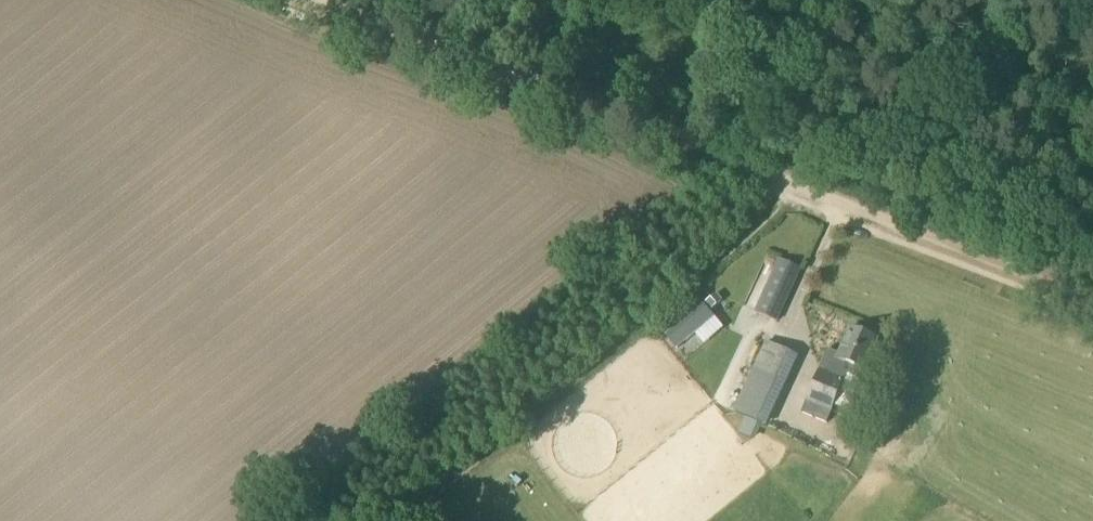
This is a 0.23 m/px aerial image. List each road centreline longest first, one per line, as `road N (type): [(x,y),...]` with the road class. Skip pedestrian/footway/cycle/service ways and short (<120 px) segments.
road 1 (track): [(304,0),(1092,300)]
road 2 (track): [(380,520),(780,194)]

